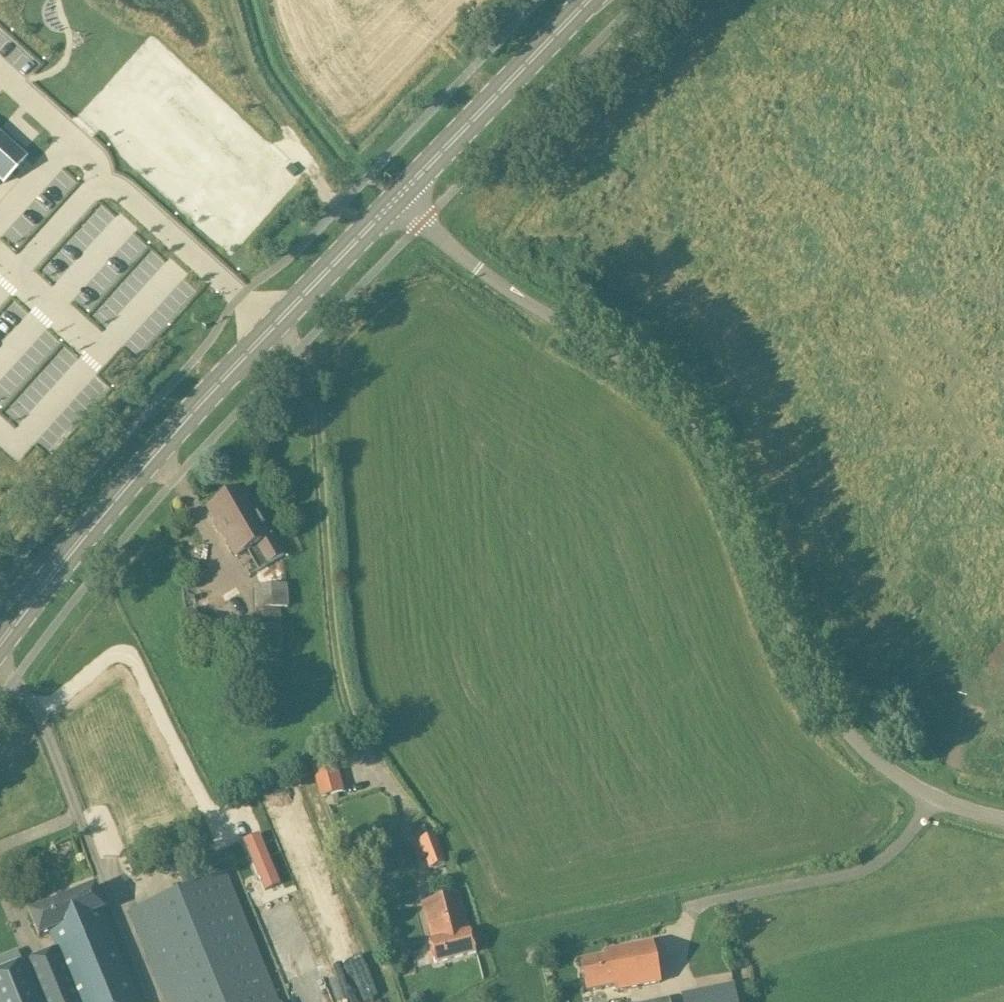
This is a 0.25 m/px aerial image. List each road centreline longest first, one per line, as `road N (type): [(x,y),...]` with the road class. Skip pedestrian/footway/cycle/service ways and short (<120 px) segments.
road 1 (unclassified): [(1003,819),(971,814),(888,770),(810,687),(728,479),(682,410),(639,372),(520,301),(396,201)]
road 2 (primary): [(0,644),(152,457),(396,201)]
road 3 (primary): [(396,201),(589,0)]

